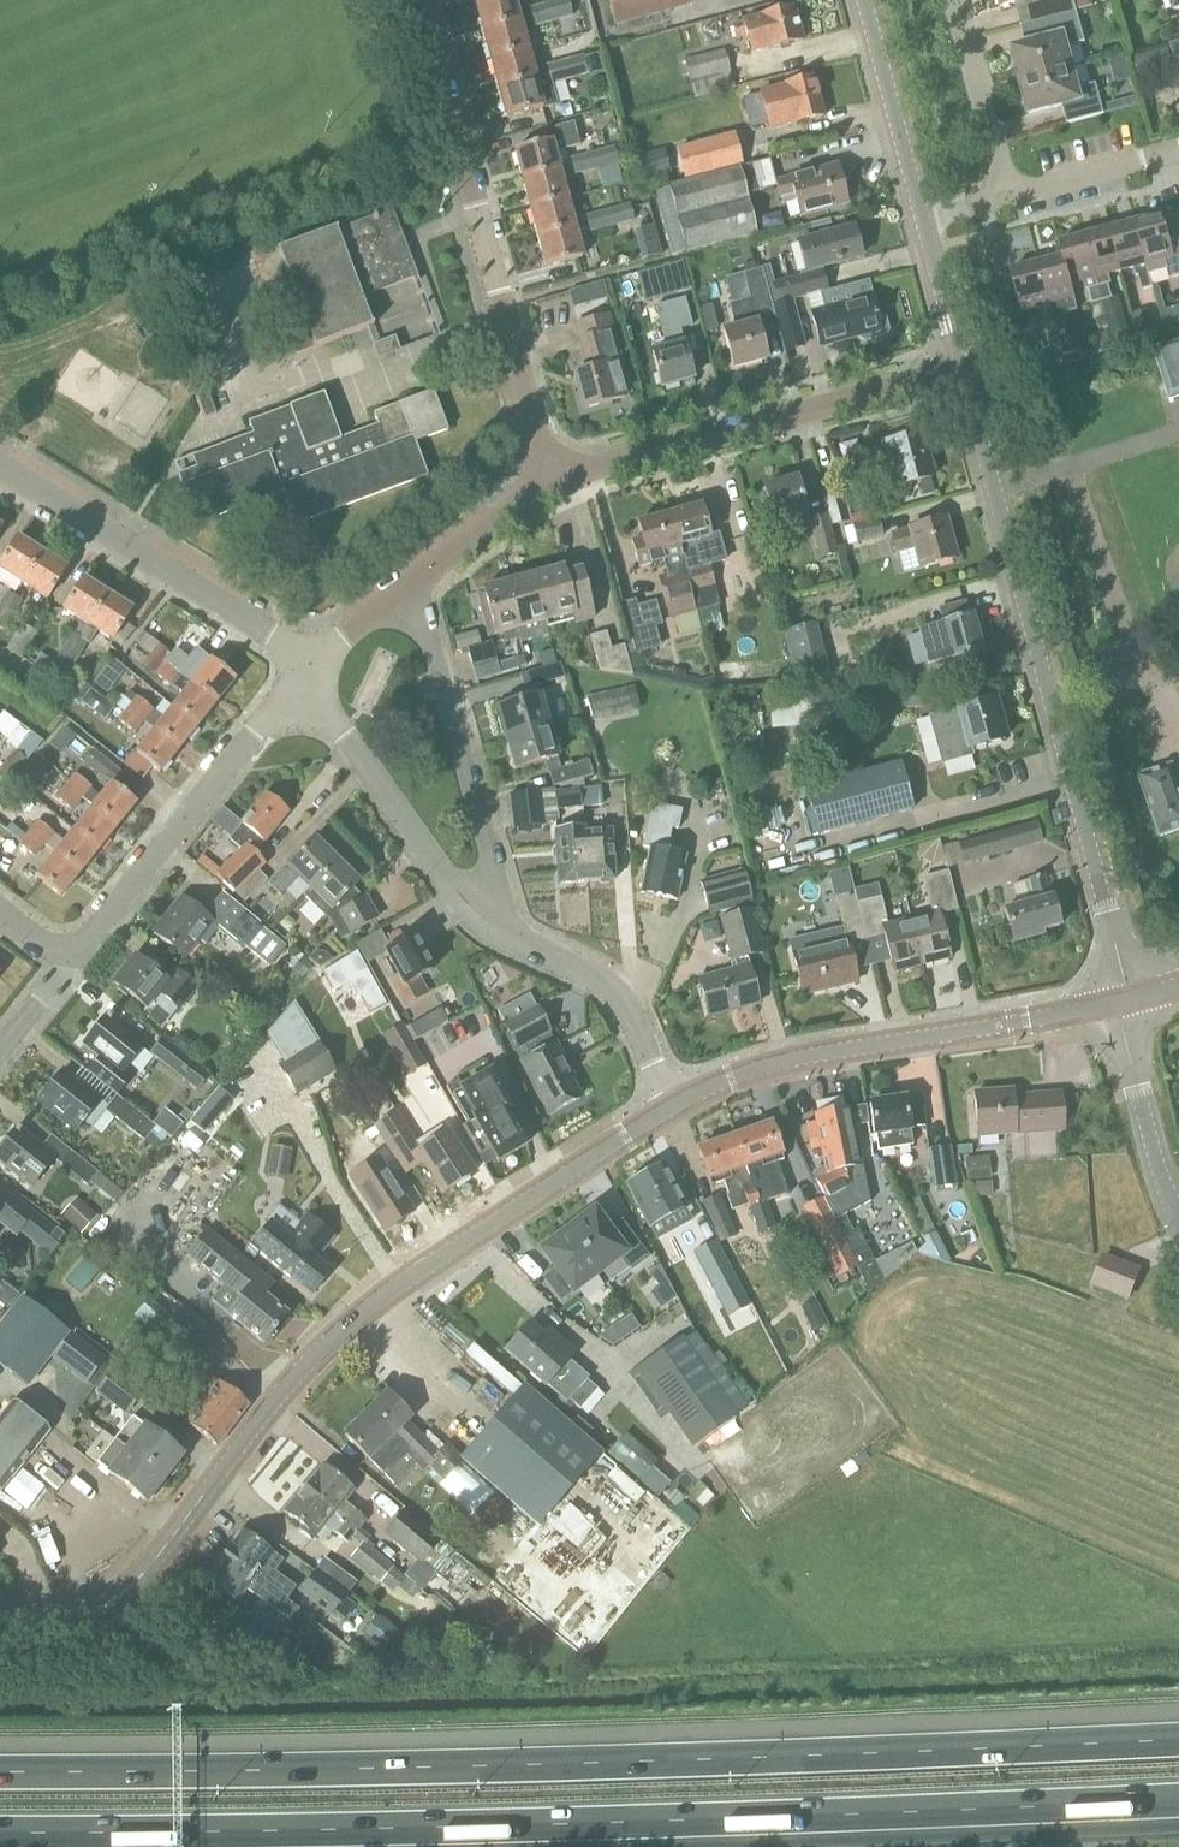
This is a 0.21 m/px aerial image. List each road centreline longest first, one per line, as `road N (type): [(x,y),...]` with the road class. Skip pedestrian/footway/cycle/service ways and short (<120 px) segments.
road 1 (motorway): [(0,1833),(509,1827),(1178,1800)]
road 2 (motorway): [(1178,1741),(412,1769),(0,1772)]
road 3 (secondary): [(673,1106),(364,1313),(301,1370),(128,1587),(74,1613),(0,1616)]
road 4 (tertiary): [(1125,1001),(962,370)]
road 5 (residential): [(554,483),(422,0)]
road 6 (secondary): [(1125,1001),(759,1068),(673,1106)]
road 7 (residential): [(554,483),(962,370)]
road 8 (residential): [(305,674),(271,631),(0,463)]
road 9 (residential): [(77,964),(305,674)]
road 10 (residential): [(497,922),(491,862),(413,582)]
road 11 (residential): [(497,922),(438,870),(305,674)]
road 12 (residential): [(673,1106),(640,1030),(603,979),(497,922)]
road 13 (tertiary): [(923,220),(865,0)]
road 14 (tertiary): [(1178,1216),(1149,1131),(1125,1001)]
road 15 (residential): [(955,0),(1009,195)]
road 16 (residential): [(1009,195),(1178,150)]
road 17 (residential): [(413,582),(554,483)]
road 18 (tertiary): [(962,370),(923,220)]
road 19 (residential): [(305,674),(413,582)]
road 20 (residential): [(0,1059),(77,964)]

